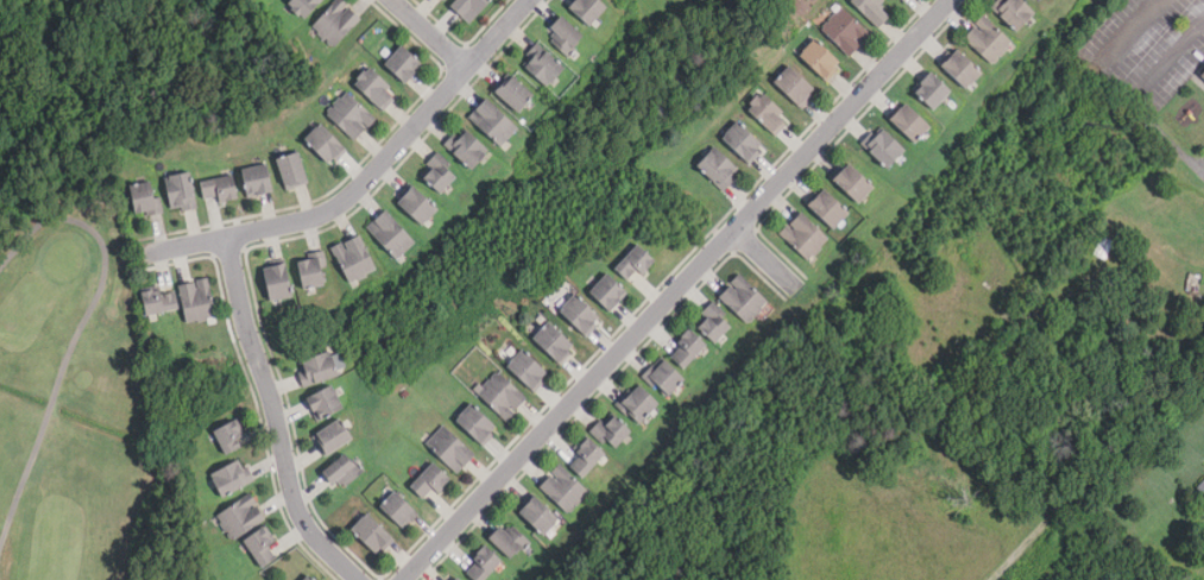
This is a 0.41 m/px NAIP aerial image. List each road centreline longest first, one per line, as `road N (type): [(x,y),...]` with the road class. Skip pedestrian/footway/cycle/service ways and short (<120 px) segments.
road 1 (residential): [(403,579),(948,0)]
road 2 (residential): [(525,0),(327,212),(140,253)]
road 3 (residential): [(225,238),(302,519),(359,579)]

